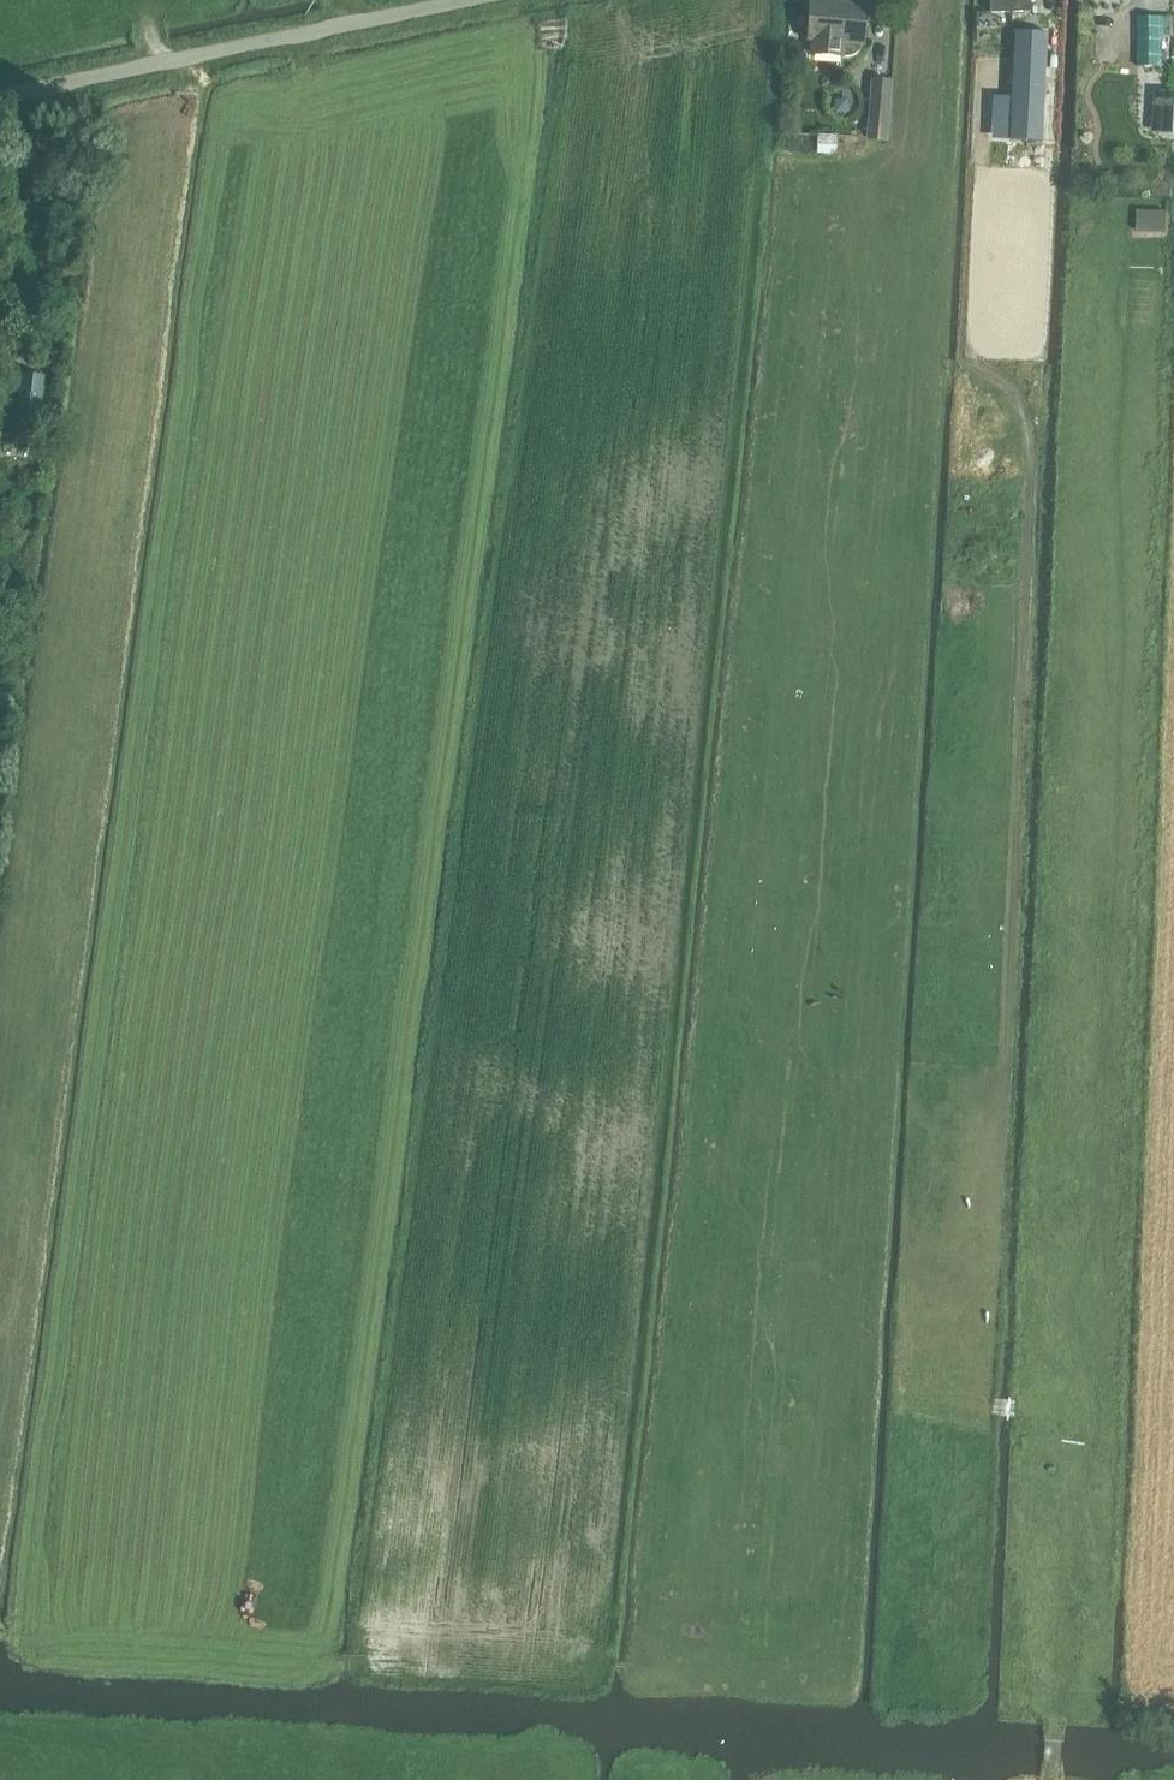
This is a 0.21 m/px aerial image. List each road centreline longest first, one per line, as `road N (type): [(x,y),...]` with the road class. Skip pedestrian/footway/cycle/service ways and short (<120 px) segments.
road 1 (unclassified): [(0,95),(462,0)]

